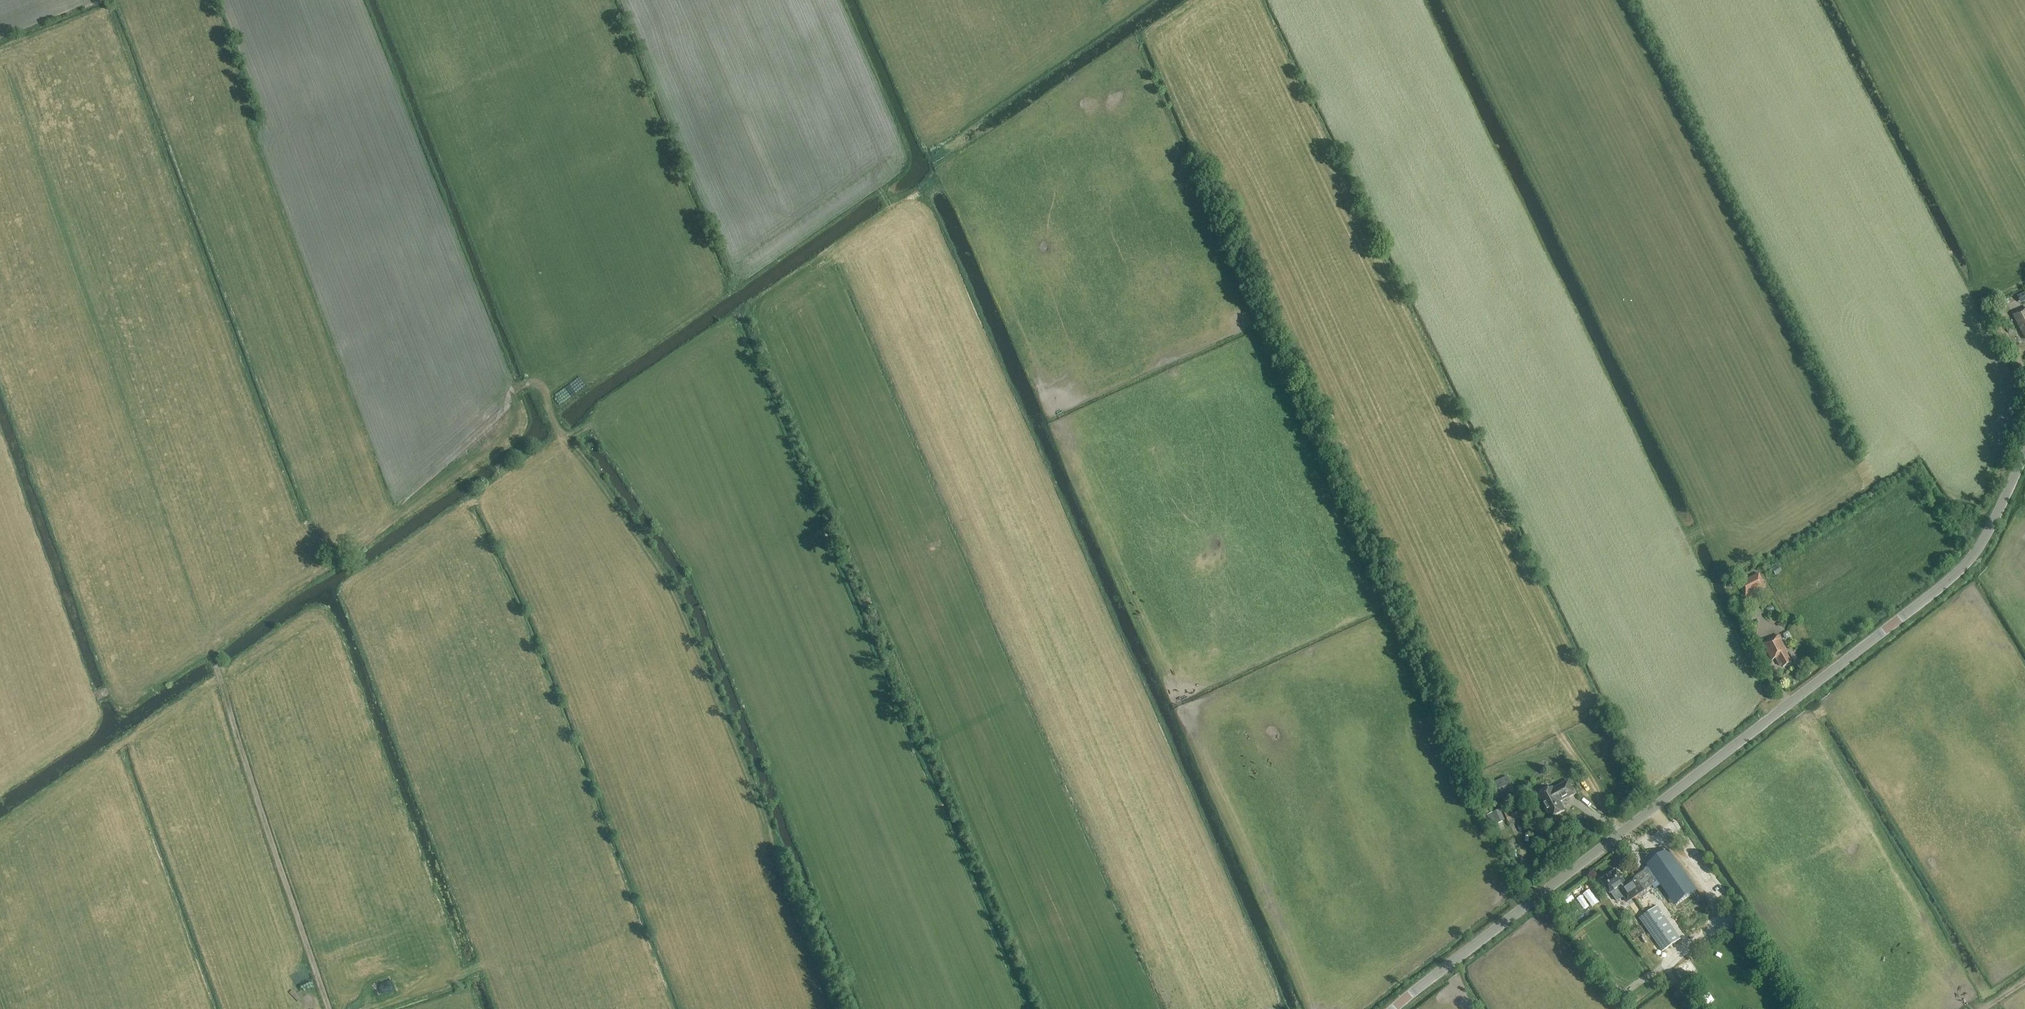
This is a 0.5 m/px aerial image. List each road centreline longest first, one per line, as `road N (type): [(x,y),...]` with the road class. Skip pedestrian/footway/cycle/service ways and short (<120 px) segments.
road 1 (unclassified): [(1390,1008),(1967,564),(2024,446)]

